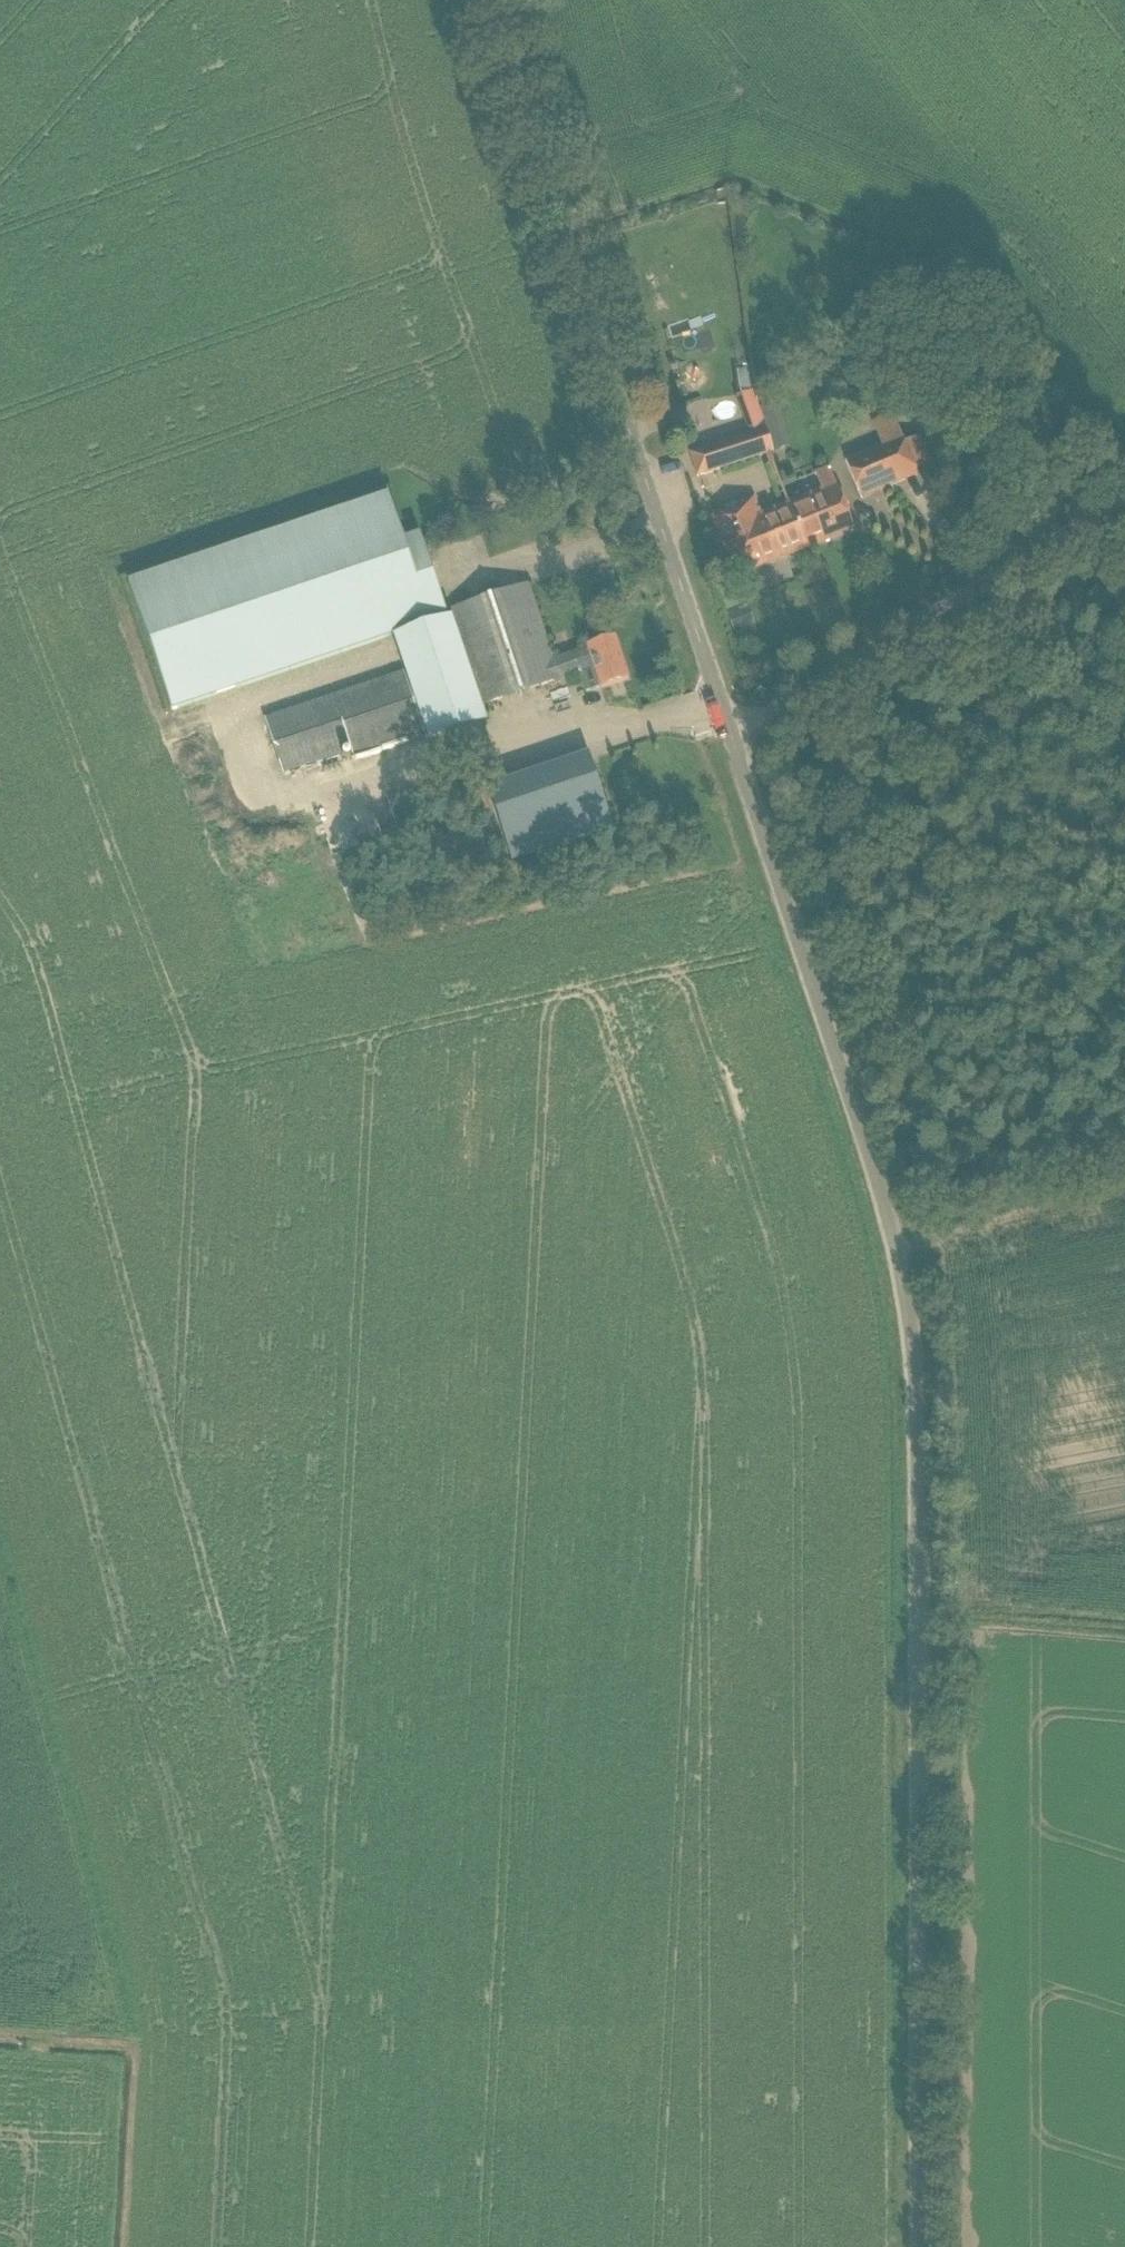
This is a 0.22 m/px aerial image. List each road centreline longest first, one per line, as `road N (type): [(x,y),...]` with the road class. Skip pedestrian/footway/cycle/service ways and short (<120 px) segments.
road 1 (unclassified): [(917,2246),(917,1402),(910,1327),(889,1213),(722,744)]
road 2 (unclassified): [(722,744),(566,278),(492,0)]
road 3 (unclassified): [(722,744),(983,592)]
road 4 (track): [(983,592),(1124,502)]

